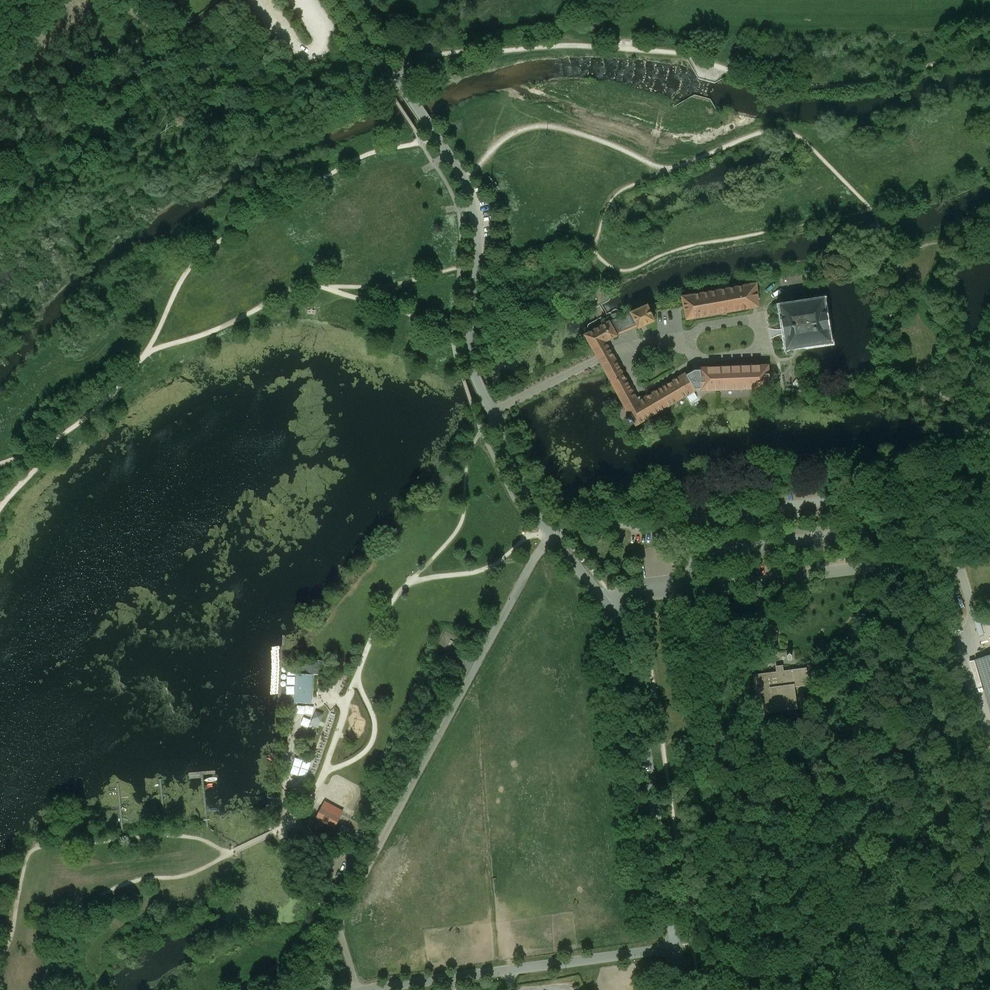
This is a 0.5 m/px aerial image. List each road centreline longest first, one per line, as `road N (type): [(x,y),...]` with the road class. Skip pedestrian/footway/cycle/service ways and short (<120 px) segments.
road 1 (unclassified): [(604,603),(953,561),(977,622),(966,655),(989,734)]
road 2 (unclassified): [(358,989),(343,915),(550,535)]
road 3 (unclassified): [(395,74),(469,189),(477,252),(469,358),(550,535)]
road 4 (unclassified): [(604,603),(629,646),(676,950)]
road 5 (unclassified): [(676,950),(372,989)]

